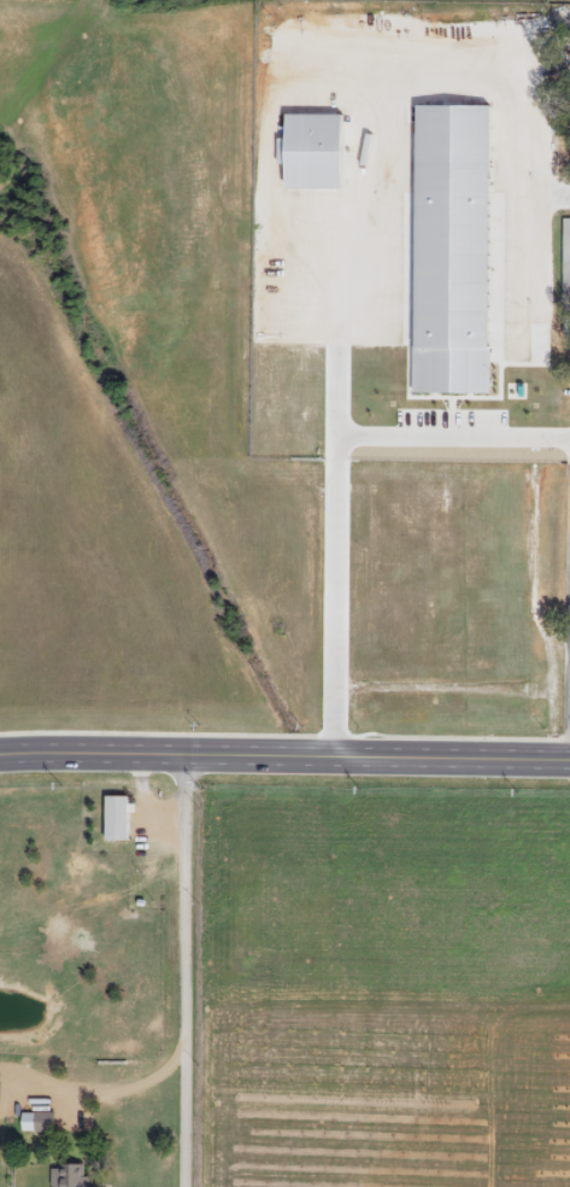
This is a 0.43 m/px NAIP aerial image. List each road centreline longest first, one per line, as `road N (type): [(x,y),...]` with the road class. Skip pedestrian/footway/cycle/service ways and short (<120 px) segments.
road 1 (secondary): [(569,760),(0,755)]
road 2 (residential): [(190,1186),(195,1052),(183,753)]

